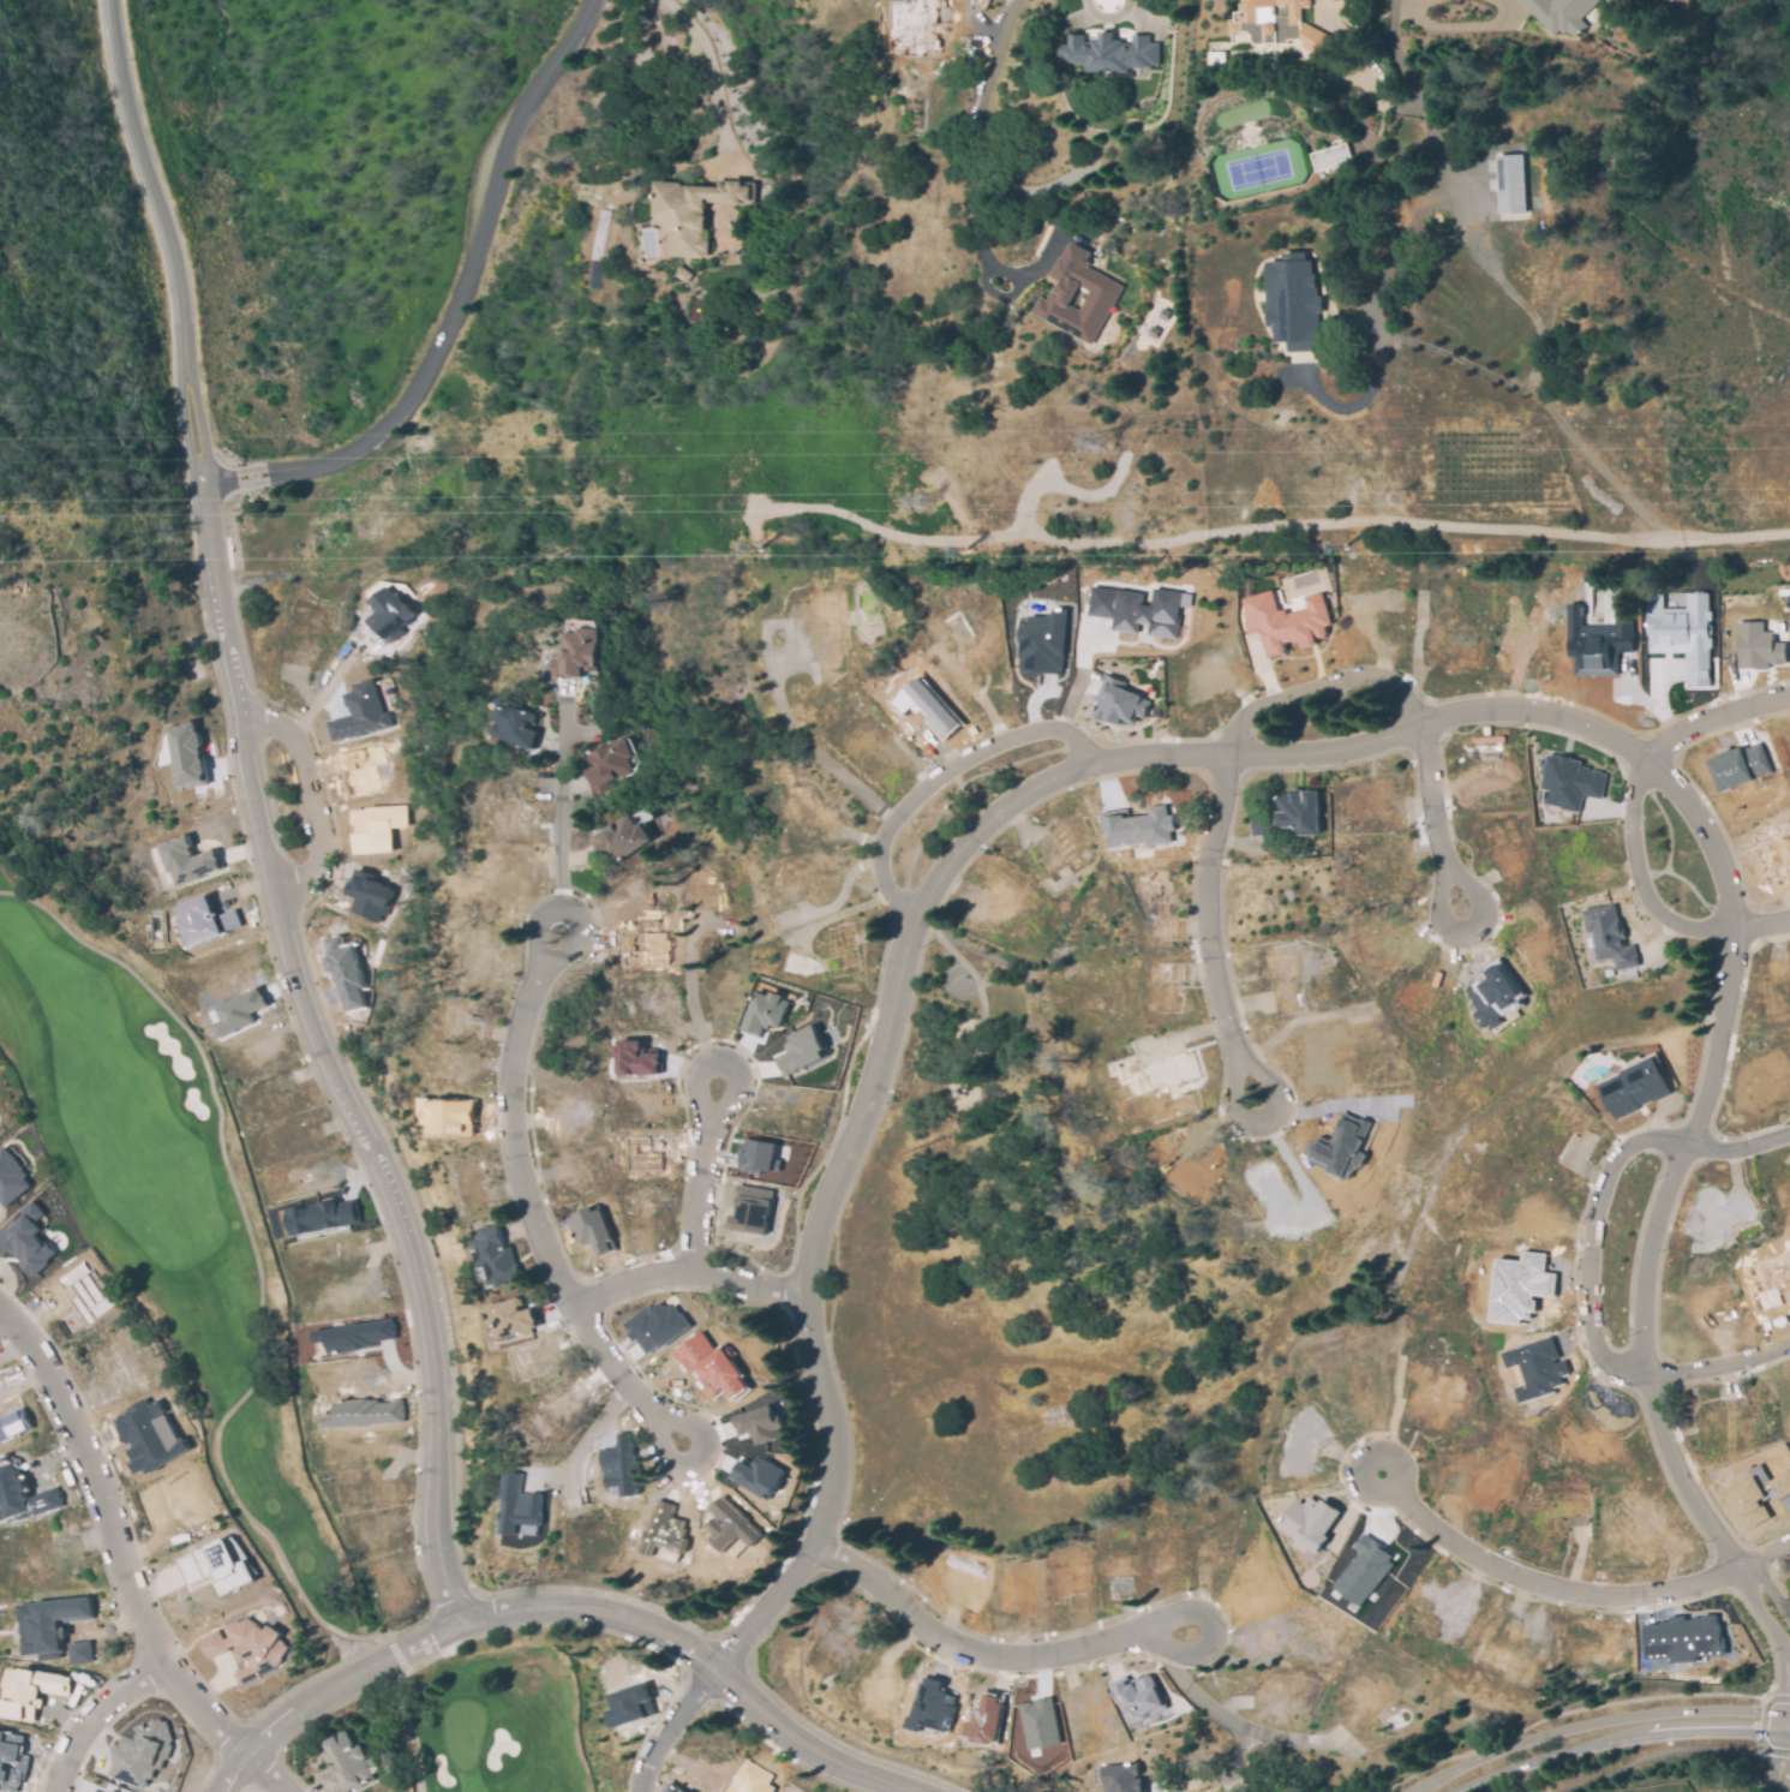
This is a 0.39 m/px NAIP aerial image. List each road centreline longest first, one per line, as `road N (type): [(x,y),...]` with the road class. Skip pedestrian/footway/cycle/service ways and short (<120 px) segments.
road 1 (residential): [(107,0),(170,261),(251,807),(313,1039),(400,1217),(433,1366),(438,1564),(457,1626)]
road 2 (residential): [(717,1671),(813,1548),(827,1503),(833,1428),(807,1327),(810,1256),(885,1035),(906,942),(952,860),(1012,807),(1090,765),(1312,755),(1490,706),(1556,716),(1648,761)]
road 3 (residential): [(1648,761),(1687,800),(1726,868),(1738,952),(1708,1098),(1653,1234),(1647,1376),(1686,1487),(1744,1571)]
road 4 (residential): [(898,1791),(816,1750),(641,1619),(547,1607),(457,1626),(319,1704),(245,1757),(220,1791)]
road 5 (residential): [(253,477),(337,461),(378,435),(415,395),(468,282),(504,143),(577,37),(592,0)]
road 6 (residential): [(813,1548),(851,1567),(942,1639),(972,1650),(1037,1657),(1149,1633),(1195,1659),(1215,1642),(1214,1624),(1192,1611),(1149,1633)]
road 7 (residential): [(571,1308),(535,1230),(510,1109),(532,990),(545,962),(582,938),(579,912),(557,906),(538,916),(535,944),(545,962)]
road 8 (residential): [(0,1313),(42,1360),(164,1667),(245,1757)]
road 9 (residential): [(1744,1571),(1641,1596),(1580,1594),(1498,1570),(1436,1535),(1394,1489),(1402,1480),(1394,1456),(1369,1456),(1364,1486),(1373,1493),(1394,1489)]
road 10 (residential): [(1228,757),(1209,878),(1213,945),(1241,1059),(1240,1115),(1265,1122),(1280,1101),(1275,1086),(1241,1059)]
road 11 (secondary): [(1789,1714),(1629,1716),(1576,1727),(1416,1791)]
road 12 (residential): [(916,915),(885,888),(879,870),(880,843),(908,802),(960,763),(1028,734),(1065,733),(1090,765)]
road 13 (secondary): [(1456,1791),(1605,1742),(1789,1737)]
road 14 (residential): [(1689,1140),(1641,1141),(1622,1153),(1609,1170),(1592,1243),(1594,1346),(1608,1364),(1647,1376)]
road 15 (residential): [(1421,724),(1447,872),(1438,919),(1445,933),(1466,938),(1486,912),(1447,872)]
road 16 (residential): [(688,1271),(711,1124),(740,1089),(730,1062),(705,1063),(694,1082),(711,1124)]
road 17 (residential): [(657,1420),(689,1423),(704,1434),(701,1461),(693,1468),(666,1461),(657,1420),(571,1308)]
road 18 (residential): [(1228,757),(1241,723),(1267,701),(1359,677),(1393,680),(1421,724)]
road 19 (residential): [(806,1294),(688,1271),(571,1308)]
road 20 (residential): [(1648,761),(1632,819),(1648,902),(1684,927),(1738,928)]
road 21 (residential): [(57,1791),(90,1721),(164,1667)]
road 22 (residential): [(1648,761),(1702,722),(1789,695)]
road 23 (residential): [(1647,1376),(1734,1366),(1789,1343)]
road 24 (residential): [(1744,1571),(1777,1639),(1789,1709)]
road 25 (residential): [(717,1671),(638,1791)]

